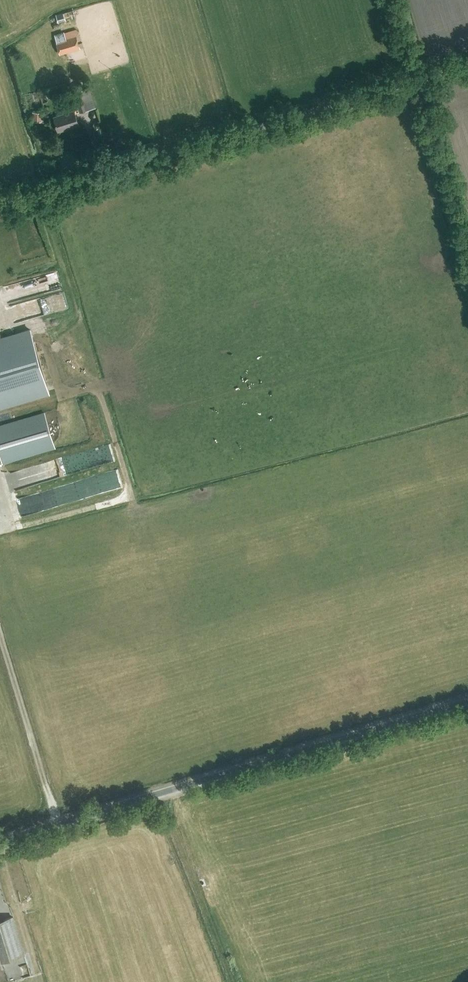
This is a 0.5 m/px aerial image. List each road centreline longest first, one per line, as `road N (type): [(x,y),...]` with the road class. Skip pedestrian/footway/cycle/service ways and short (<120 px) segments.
road 1 (unclassified): [(467,64),(0,205)]
road 2 (tertiary): [(467,701),(0,841)]
road 3 (track): [(58,823),(0,636)]

